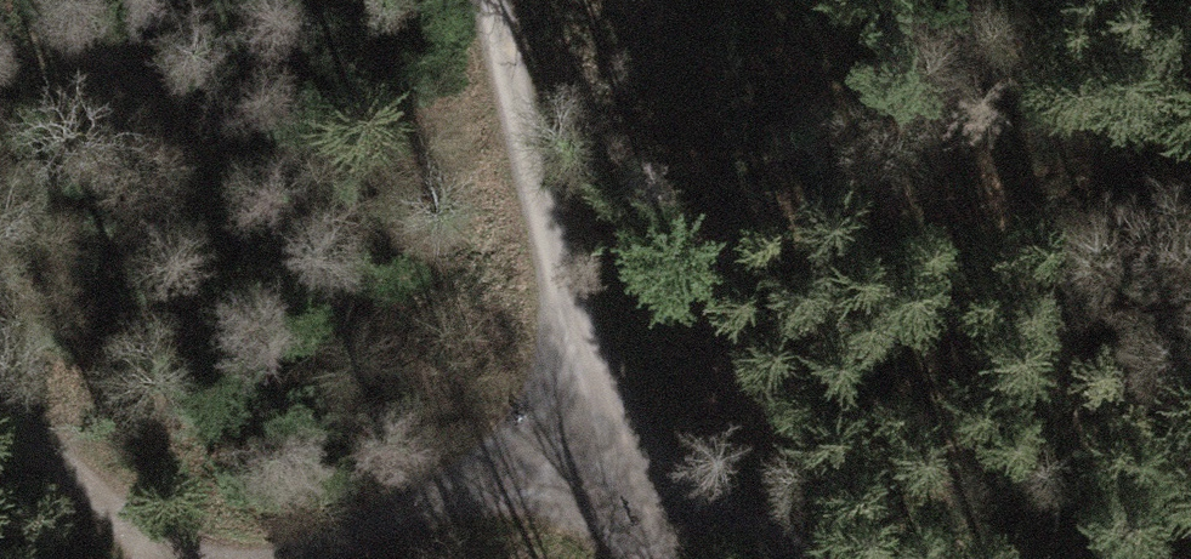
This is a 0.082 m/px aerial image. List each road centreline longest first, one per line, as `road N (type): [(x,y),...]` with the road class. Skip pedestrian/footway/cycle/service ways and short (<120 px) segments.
road 1 (track): [(500,0),(603,441)]
road 2 (track): [(603,441),(324,558)]
road 3 (track): [(852,558),(603,441)]
road 4 (track): [(165,558),(0,394)]
road 5 (track): [(603,441),(654,558)]

